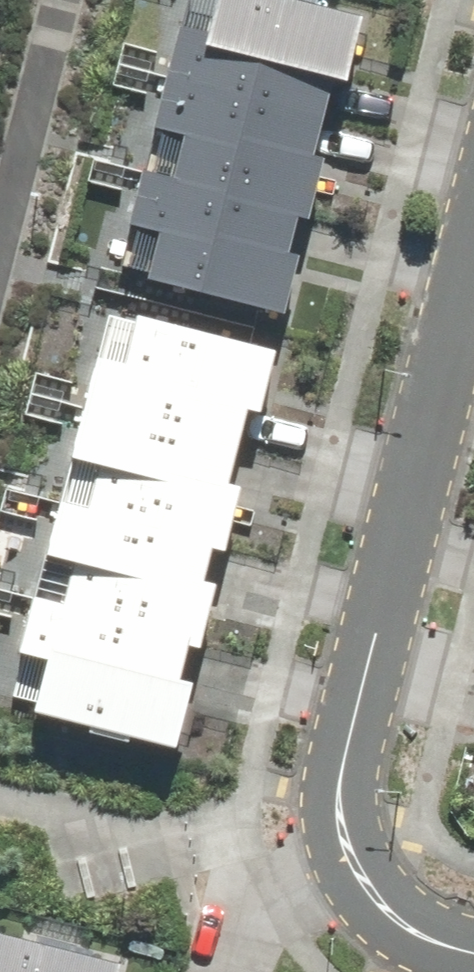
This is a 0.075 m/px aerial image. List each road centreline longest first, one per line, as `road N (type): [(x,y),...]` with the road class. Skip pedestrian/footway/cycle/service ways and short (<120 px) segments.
road 1 (residential): [(353,877),(323,743),(473,202)]
road 2 (residential): [(353,877),(296,894),(219,971)]
road 3 (residential): [(473,968),(428,957),(353,877)]

